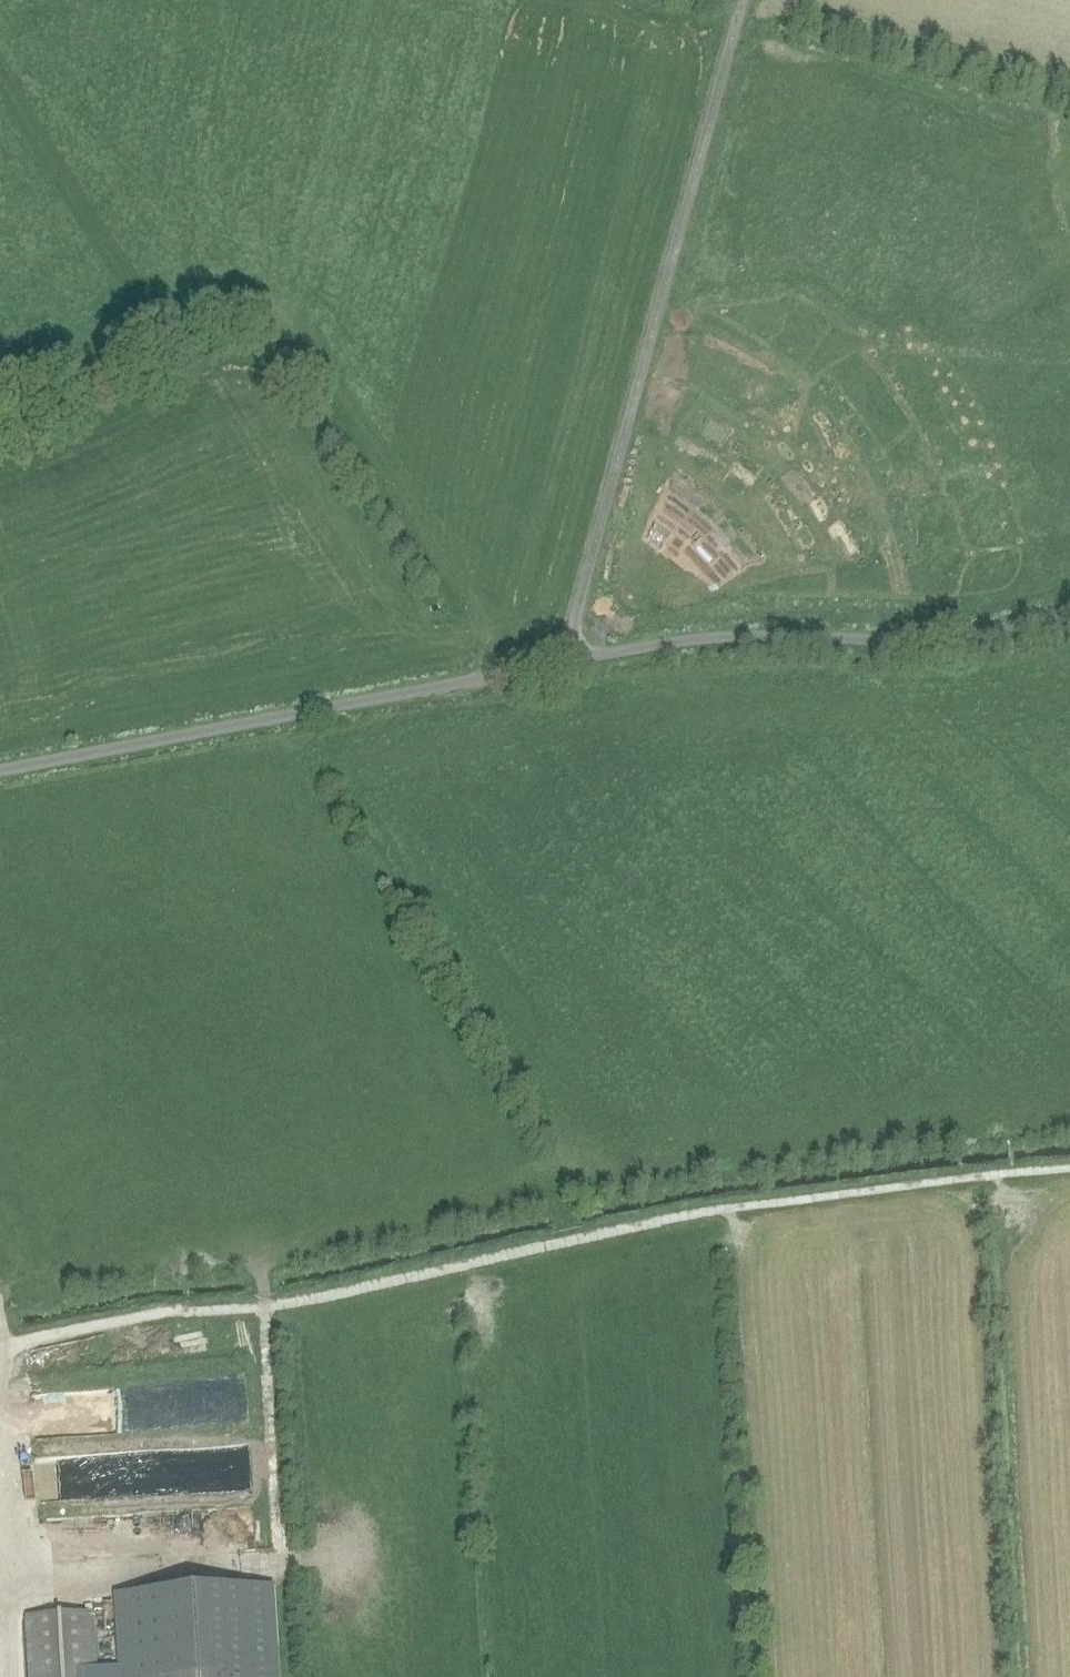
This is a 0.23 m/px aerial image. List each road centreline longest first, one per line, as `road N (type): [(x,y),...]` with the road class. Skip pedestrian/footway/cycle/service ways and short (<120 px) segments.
road 1 (unclassified): [(0,771),(577,658),(719,642),(928,643),(1069,609)]

